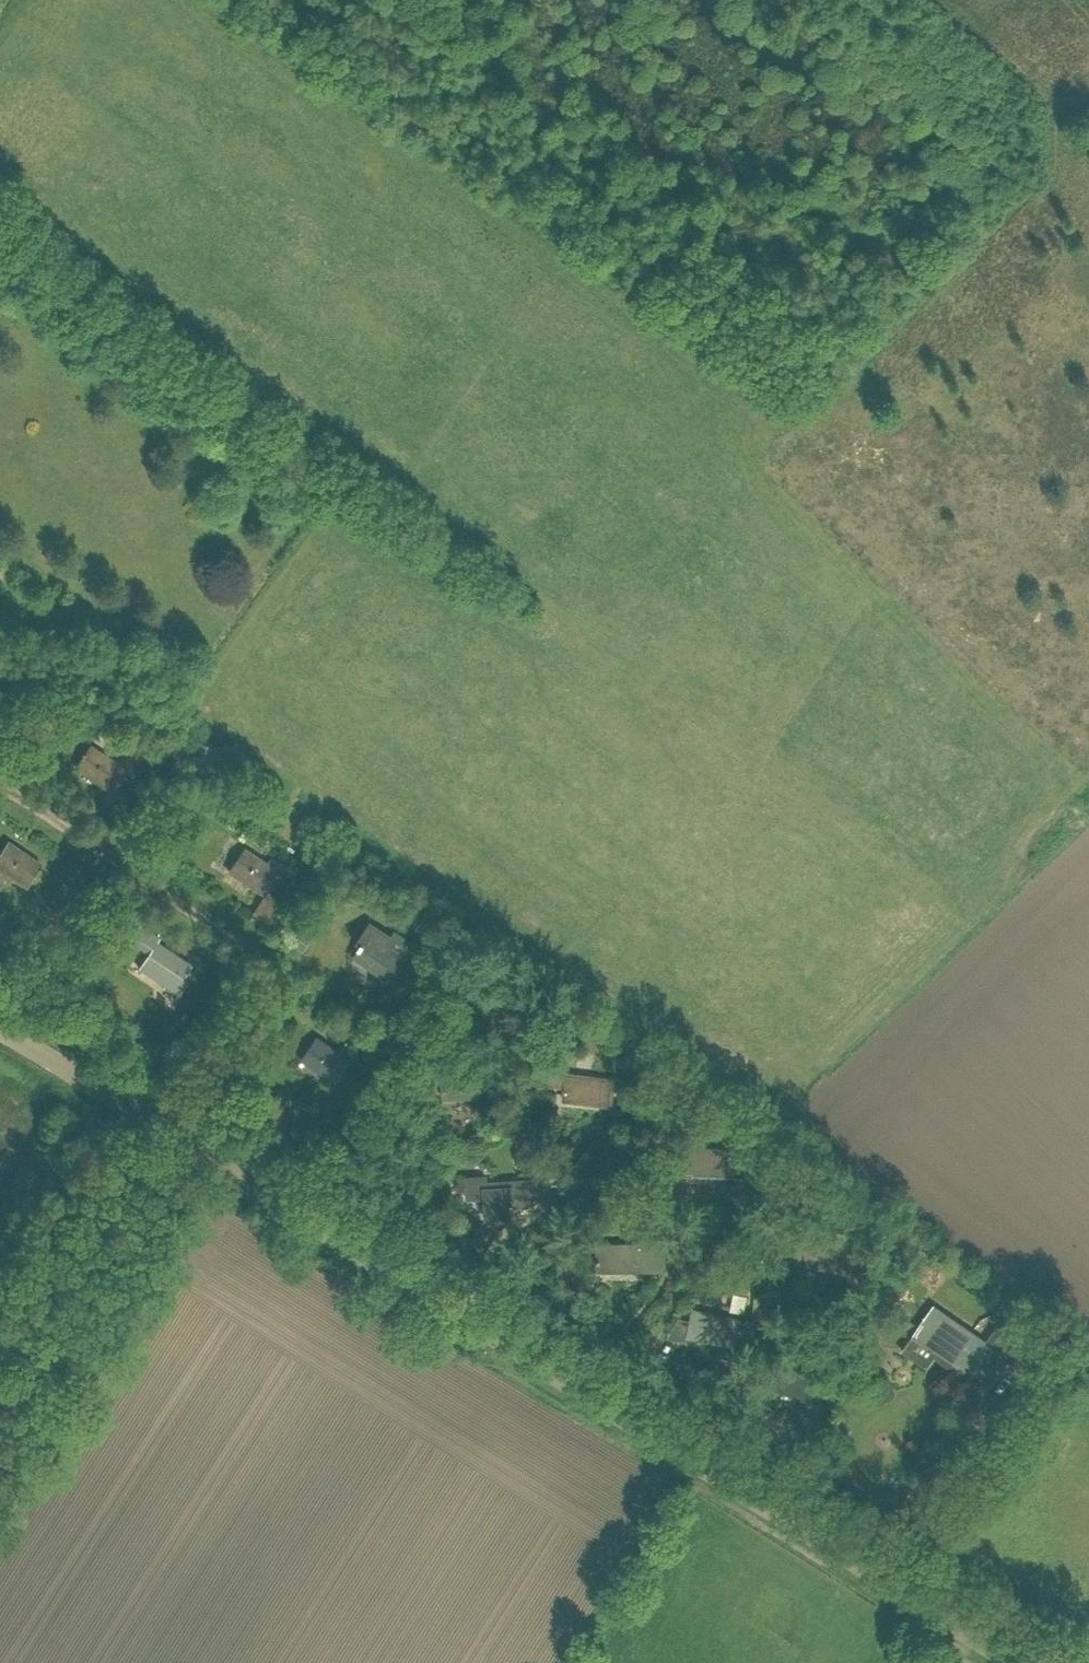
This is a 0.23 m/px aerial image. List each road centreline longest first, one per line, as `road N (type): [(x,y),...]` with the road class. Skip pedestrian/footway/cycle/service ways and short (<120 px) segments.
road 1 (unclassified): [(1023,1662),(0,1029)]
road 2 (track): [(288,969),(0,786)]

